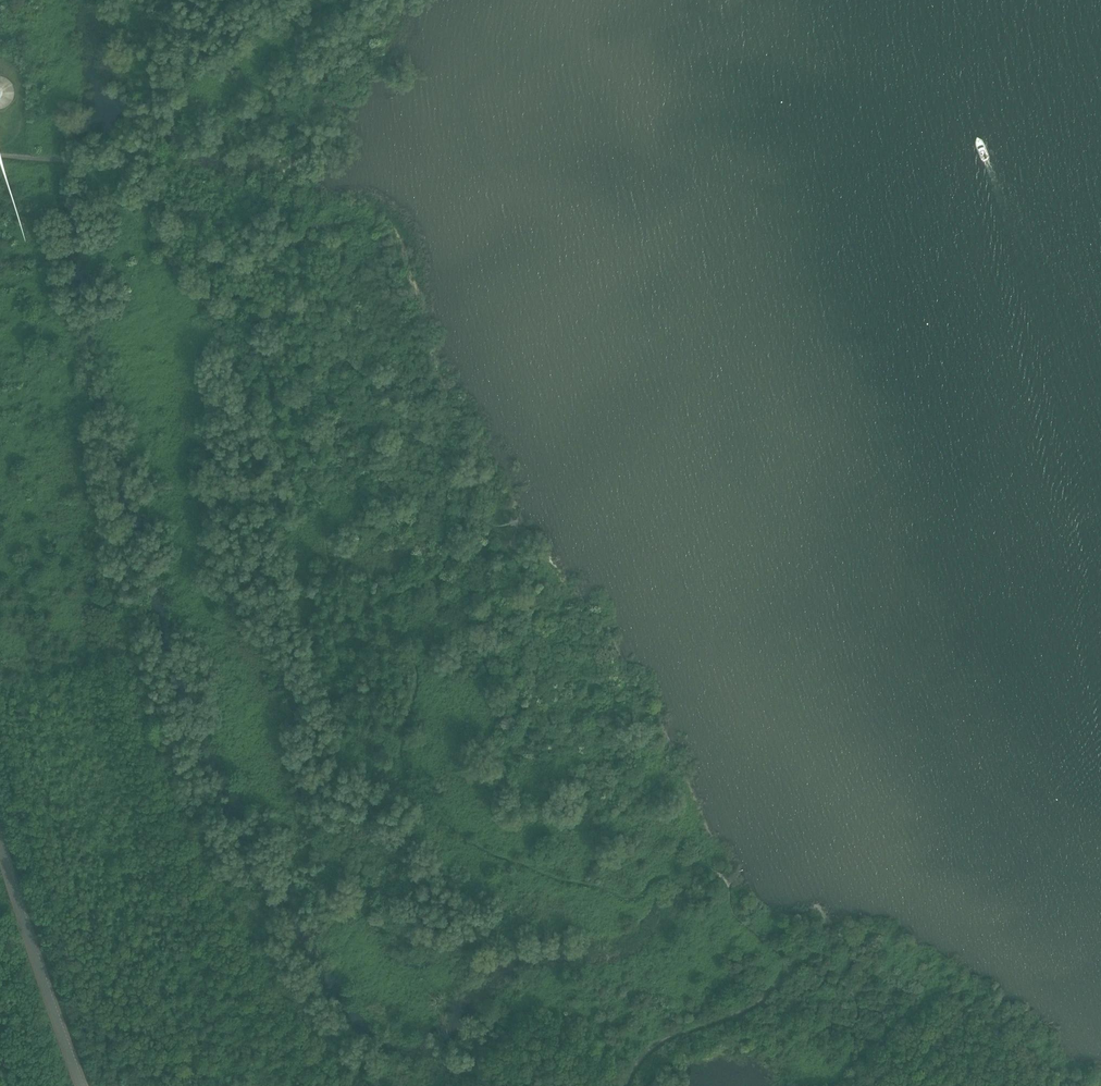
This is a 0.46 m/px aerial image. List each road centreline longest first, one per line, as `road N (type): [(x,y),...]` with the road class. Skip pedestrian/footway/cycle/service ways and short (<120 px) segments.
road 1 (unclassified): [(80,1085),(0,848)]

